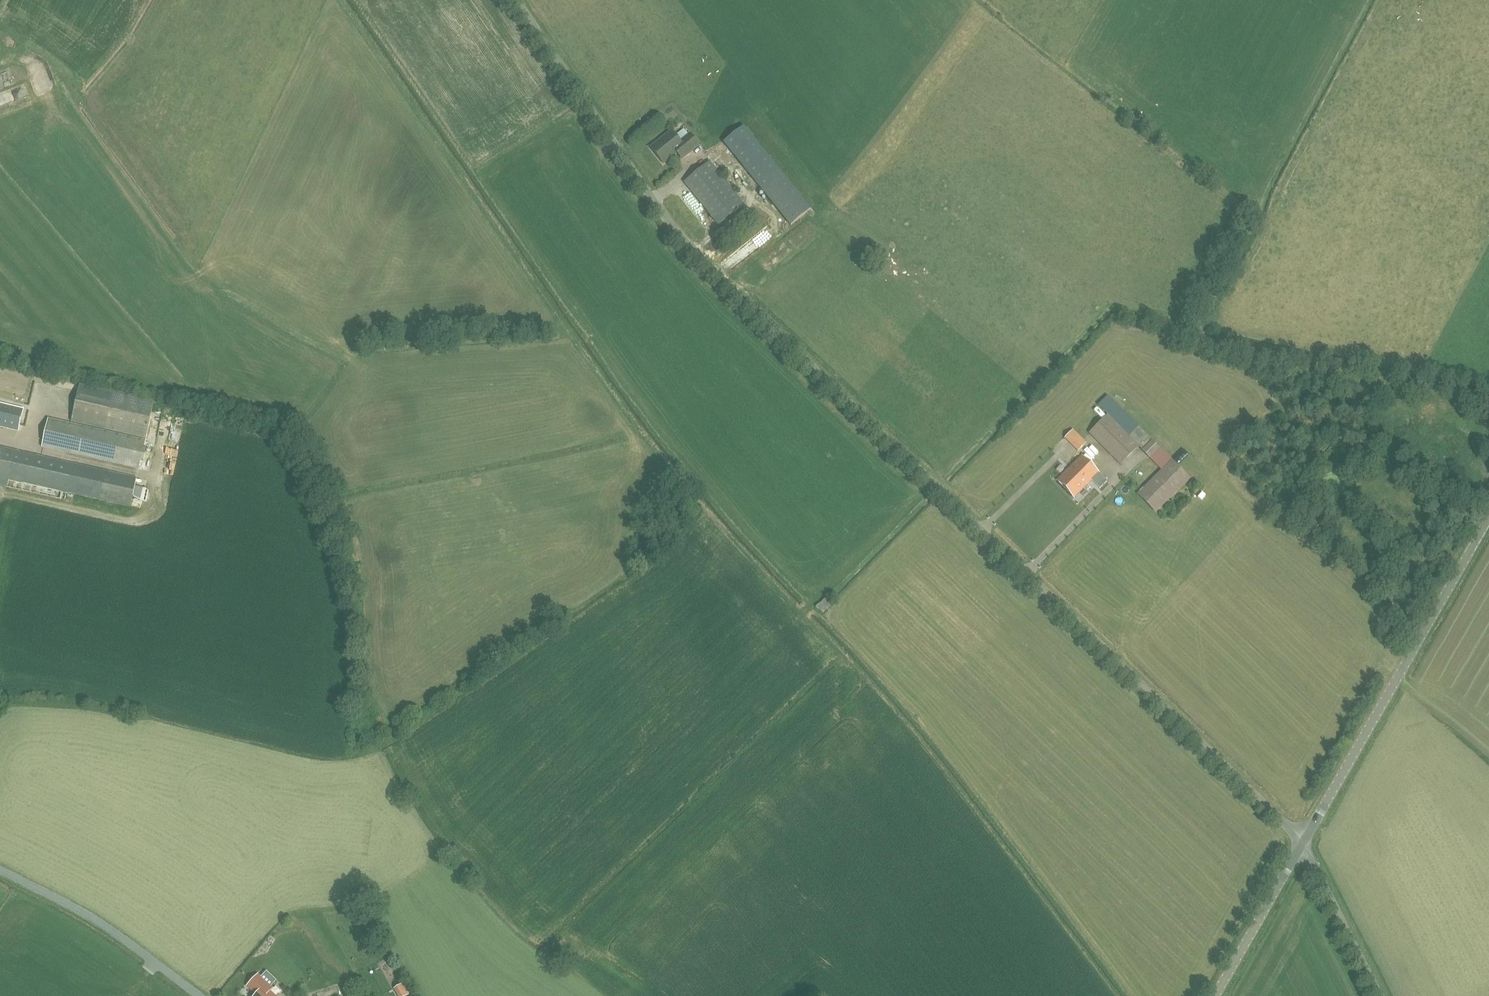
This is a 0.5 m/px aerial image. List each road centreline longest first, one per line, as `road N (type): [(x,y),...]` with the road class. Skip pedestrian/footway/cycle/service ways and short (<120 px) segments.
road 1 (unclassified): [(1303,843),(693,252),(515,0)]
road 2 (tertiary): [(1303,843),(1488,518)]
road 3 (unclassified): [(200,995),(74,907),(0,868)]
road 4 (tertiary): [(1215,995),(1303,843)]
road 5 (unclassified): [(1380,995),(1303,843)]

